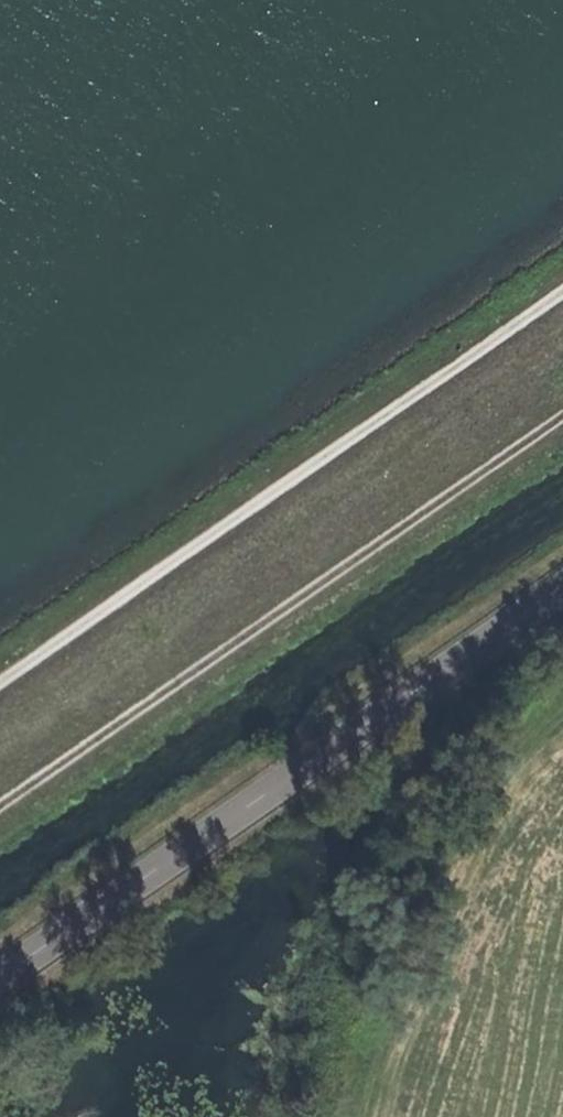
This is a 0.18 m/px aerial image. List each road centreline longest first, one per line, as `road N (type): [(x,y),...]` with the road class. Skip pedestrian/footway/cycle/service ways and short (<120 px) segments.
road 1 (track): [(562,284),(0,676)]
road 2 (track): [(562,418),(0,809)]
road 3 (tertiary): [(562,585),(0,975)]

